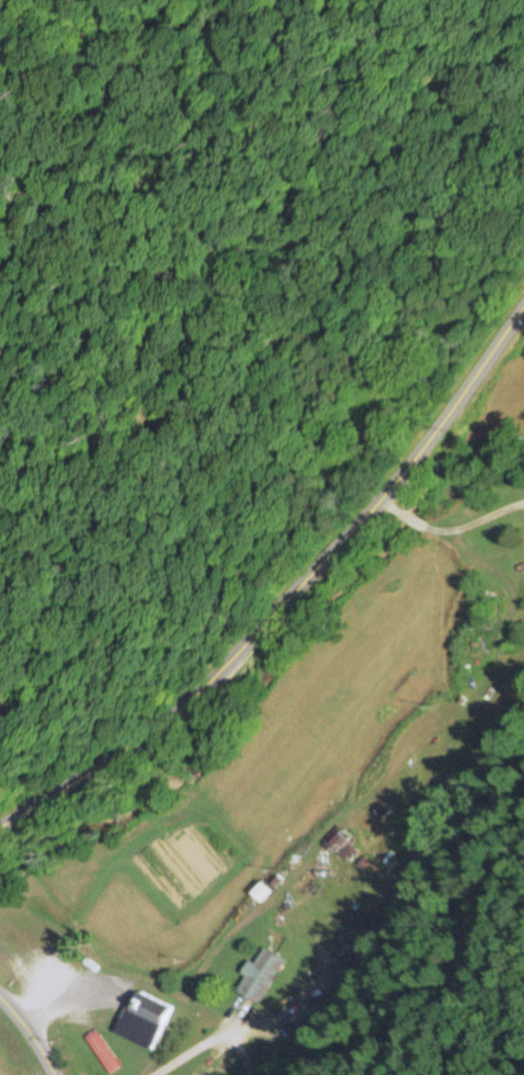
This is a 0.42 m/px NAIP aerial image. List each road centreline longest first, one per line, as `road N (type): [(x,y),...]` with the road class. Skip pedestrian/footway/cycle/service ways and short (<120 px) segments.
road 1 (tertiary): [(0,791),(48,766),(379,422),(523,224)]
road 2 (residential): [(502,254),(432,105),(325,9),(256,14)]
road 3 (residential): [(523,533),(368,432)]

